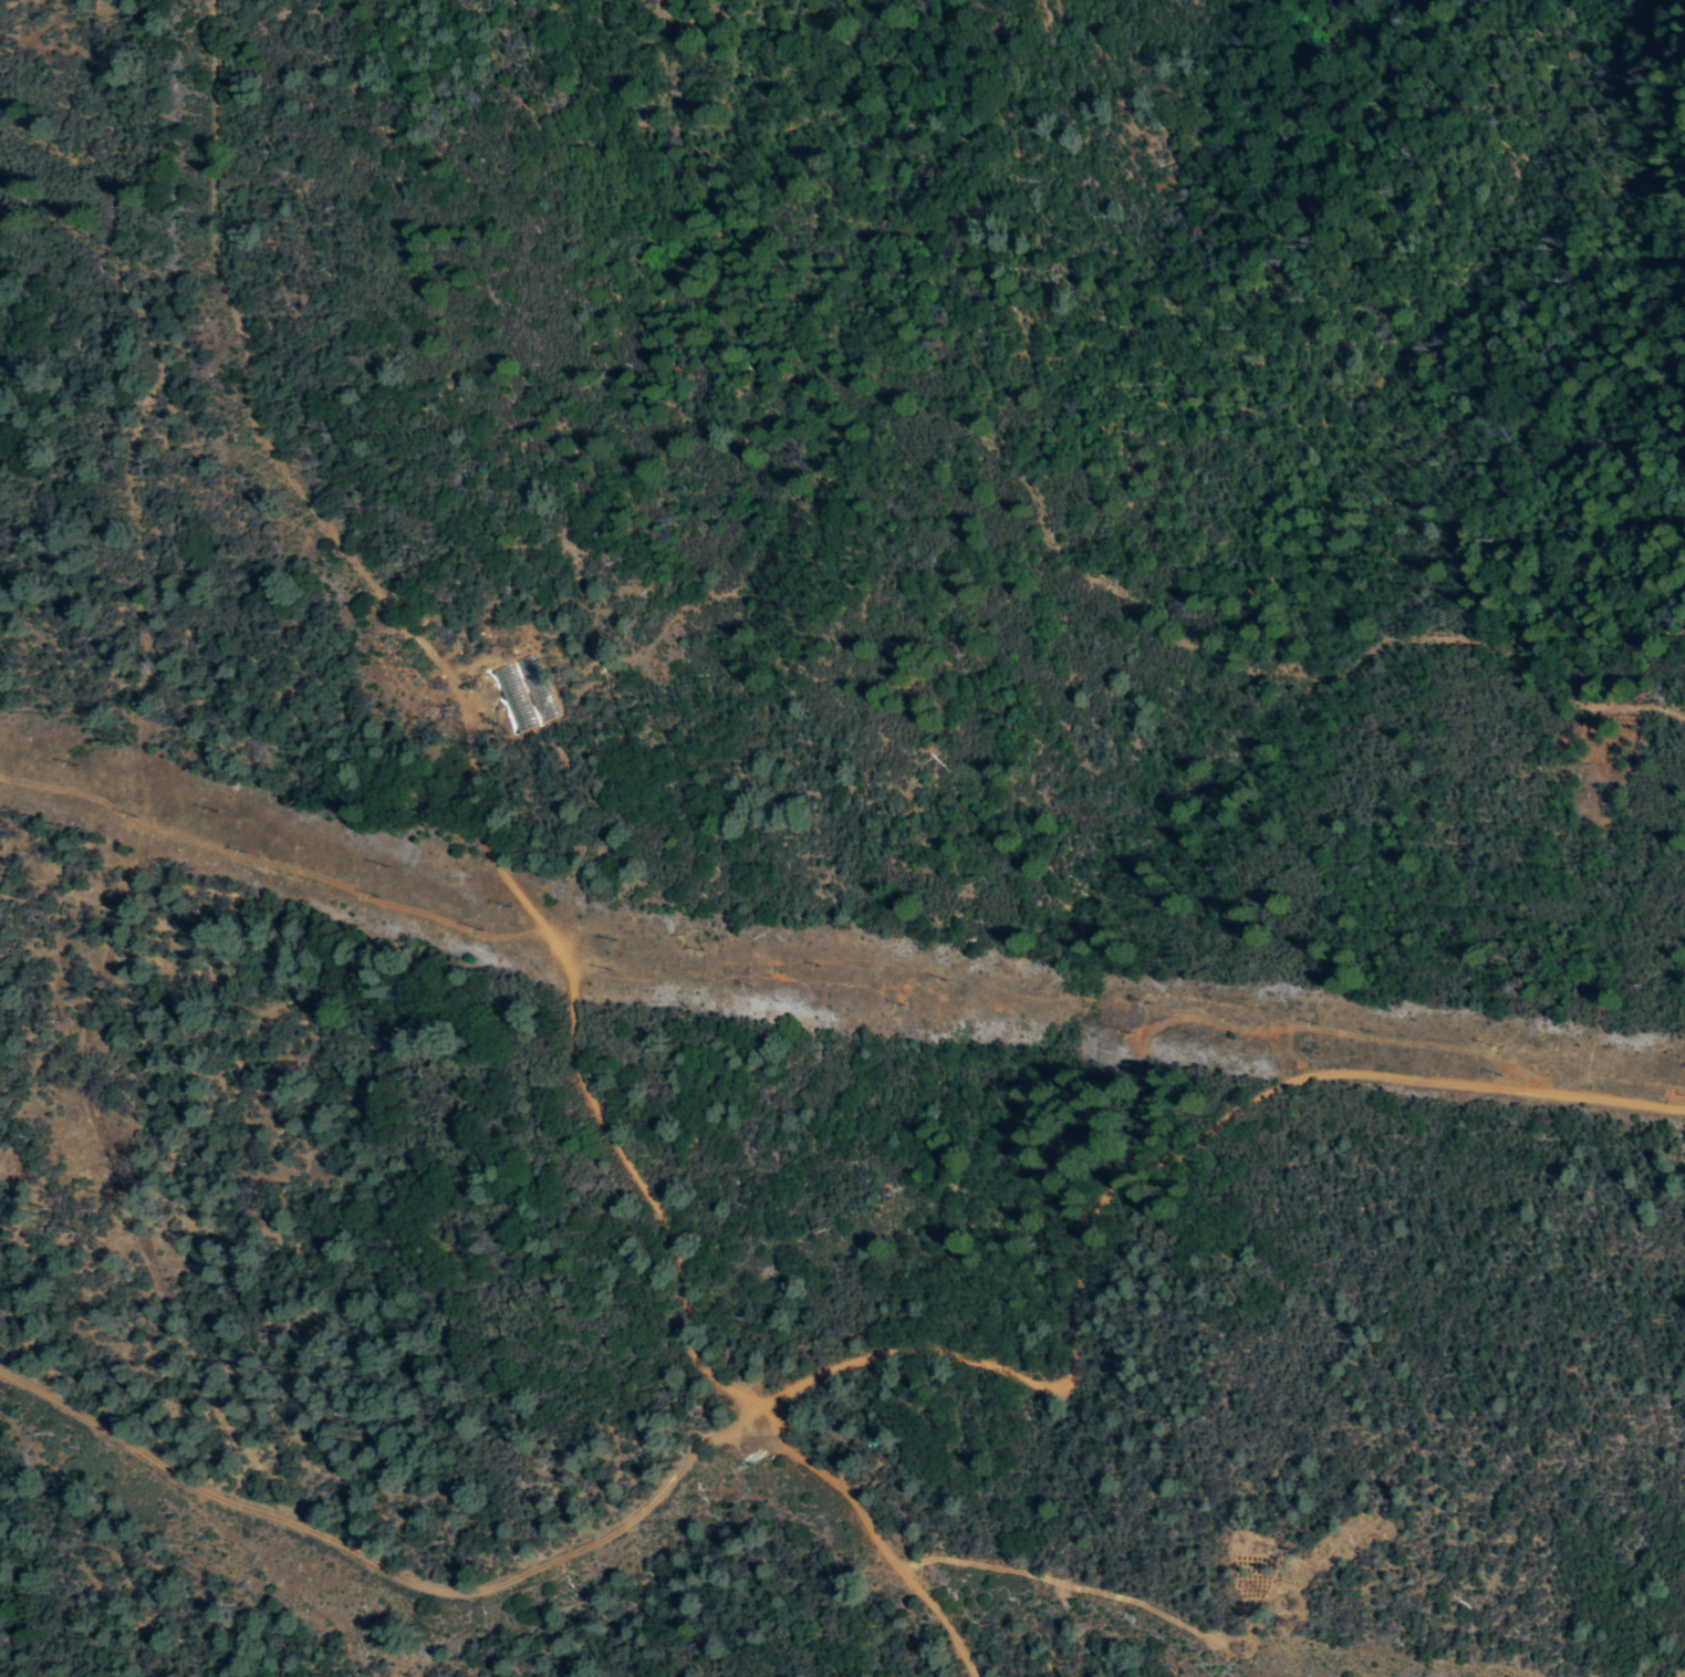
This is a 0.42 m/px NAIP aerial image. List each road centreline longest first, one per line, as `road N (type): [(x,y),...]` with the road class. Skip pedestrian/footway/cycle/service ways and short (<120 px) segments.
road 1 (residential): [(0,1379),(237,1517),(354,1555),(440,1596),(489,1601),(595,1545),(832,1371),(901,1353),(1061,1384),(1073,1251),(1105,1201),(1298,1079),(1684,1115)]

